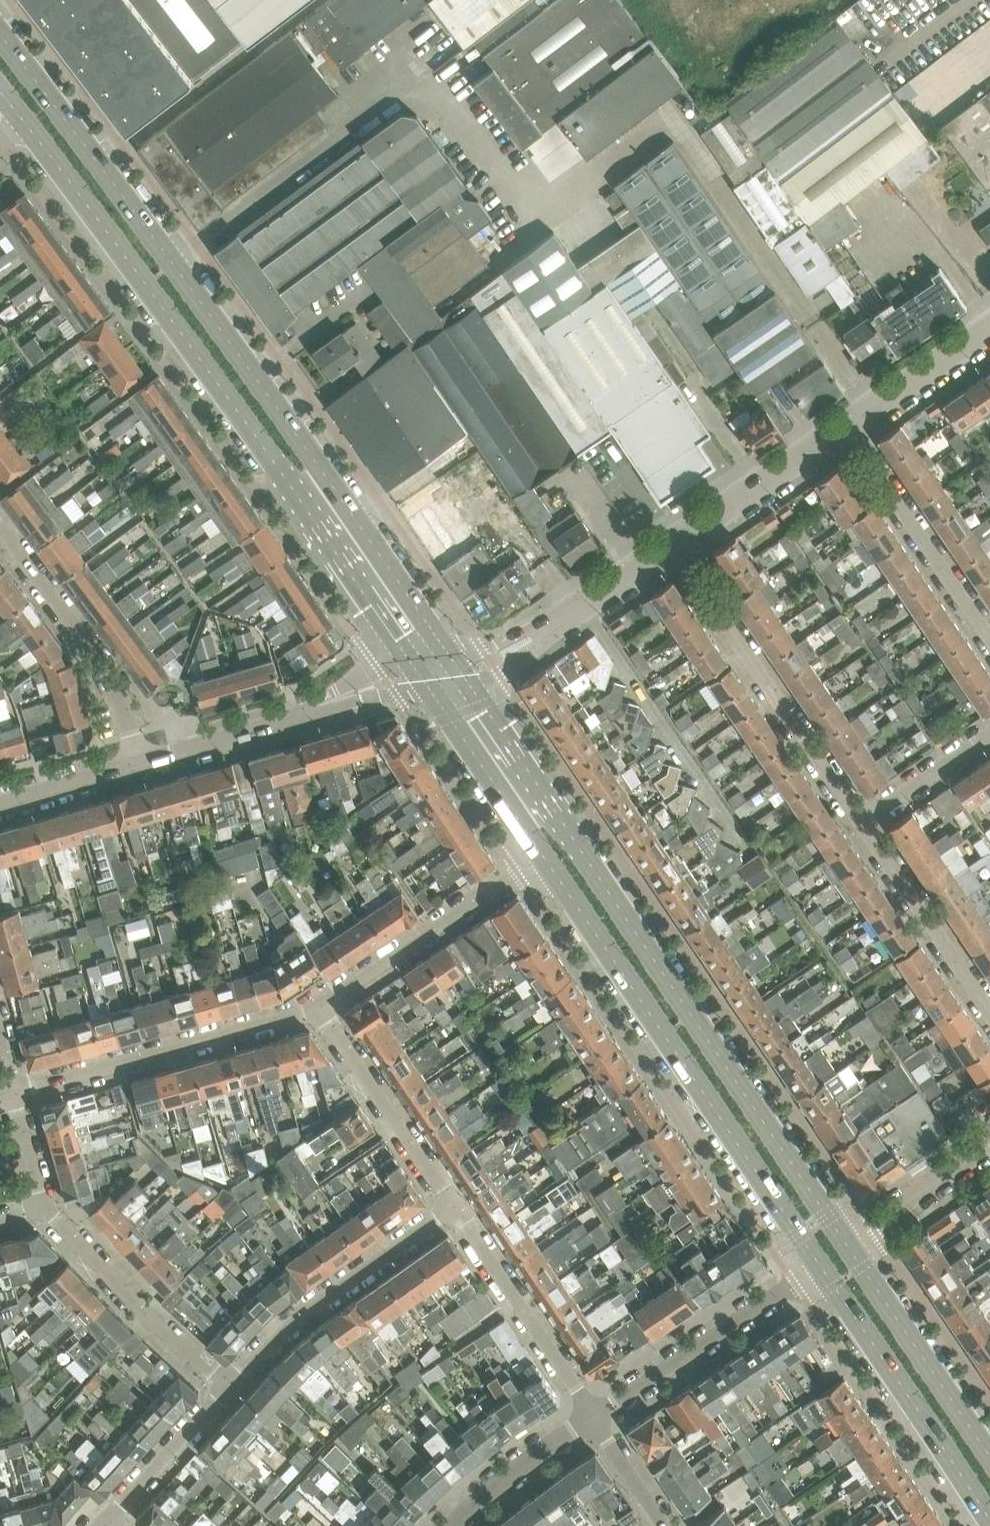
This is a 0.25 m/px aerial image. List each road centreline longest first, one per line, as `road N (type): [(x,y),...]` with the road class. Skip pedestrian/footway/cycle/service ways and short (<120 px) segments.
road 1 (secondary): [(460,668),(0,37)]
road 2 (secondary): [(843,1241),(460,668)]
road 3 (secondary): [(20,123),(428,677)]
road 4 (secondary): [(548,856),(813,1255)]
road 5 (residential): [(863,824),(669,540)]
road 6 (residential): [(14,1094),(318,1007)]
road 7 (secondary): [(813,1255),(989,1508)]
road 8 (unclassified): [(140,763),(428,677)]
road 9 (residential): [(454,1206),(292,1323),(227,1387)]
road 10 (residential): [(318,1007),(548,856)]
road 11 (residential): [(140,763),(121,700),(0,533)]
road 12 (residential): [(595,1413),(813,1255)]
road 13 (residential): [(989,640),(842,419)]
road 14 (residential): [(227,1387),(44,1205)]
road 15 (secondary): [(989,1451),(843,1241)]
road 16 (residential): [(454,1206),(595,1413)]
road 17 (unclassified): [(460,668),(669,540)]
road 18 (residential): [(318,1007),(454,1206)]
road 19 (residential): [(989,1011),(863,824)]
road 20 (secondary): [(428,677),(548,856)]
road 21 (unclassified): [(669,540),(842,419)]
road 22 (residential): [(451,1525),(595,1413)]
road 23 (residential): [(227,1387),(108,1520)]
road 24 (unclassified): [(842,419),(989,320)]
road 25 (residential): [(843,1241),(989,1142)]
road 26 (residential): [(863,824),(989,737)]
road 27 (unclassified): [(0,803),(140,763)]
road 28 (residential): [(665,1525),(595,1413)]

